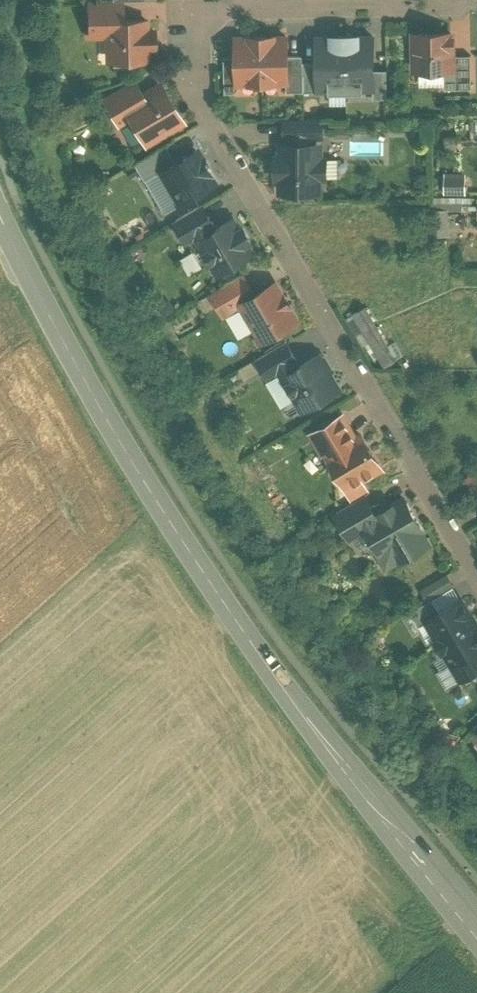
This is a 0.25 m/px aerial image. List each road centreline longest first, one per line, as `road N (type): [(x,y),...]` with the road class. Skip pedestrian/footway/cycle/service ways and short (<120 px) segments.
road 1 (residential): [(476,572),(215,126),(193,40),(211,11),(246,1),(476,2)]
road 2 (tertiary): [(0,217),(93,396),(203,573),(476,930)]

